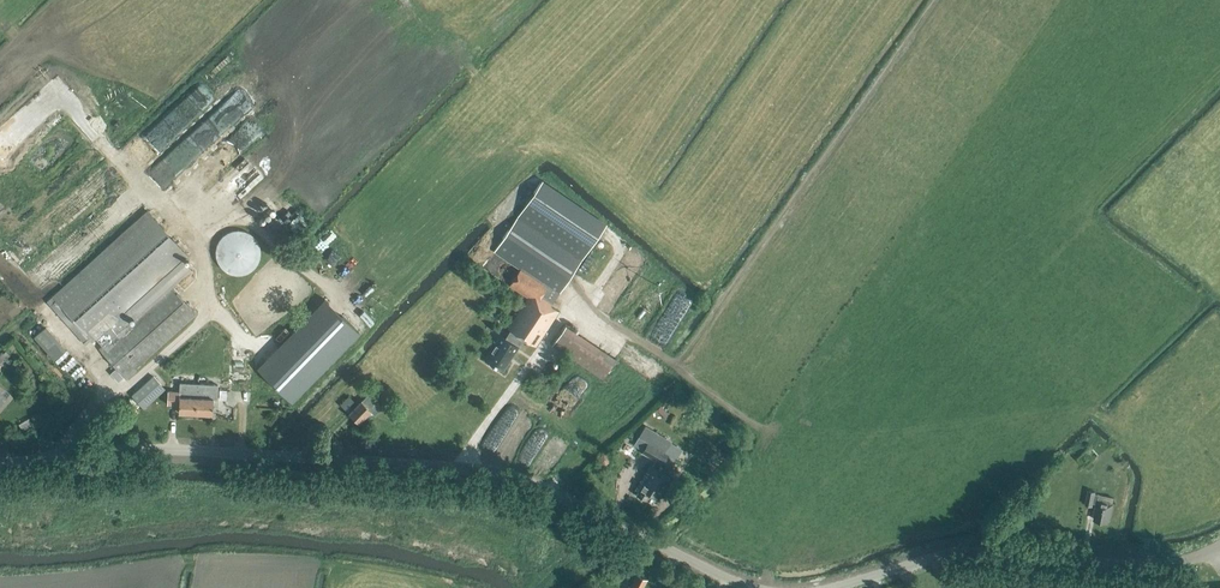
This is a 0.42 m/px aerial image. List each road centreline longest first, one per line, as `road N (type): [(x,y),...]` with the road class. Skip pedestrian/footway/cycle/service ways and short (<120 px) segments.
road 1 (unclassified): [(741,587),(551,502),(434,472),(121,456),(0,464)]
road 2 (unclassified): [(1219,548),(1159,568),(935,563),(852,587)]

